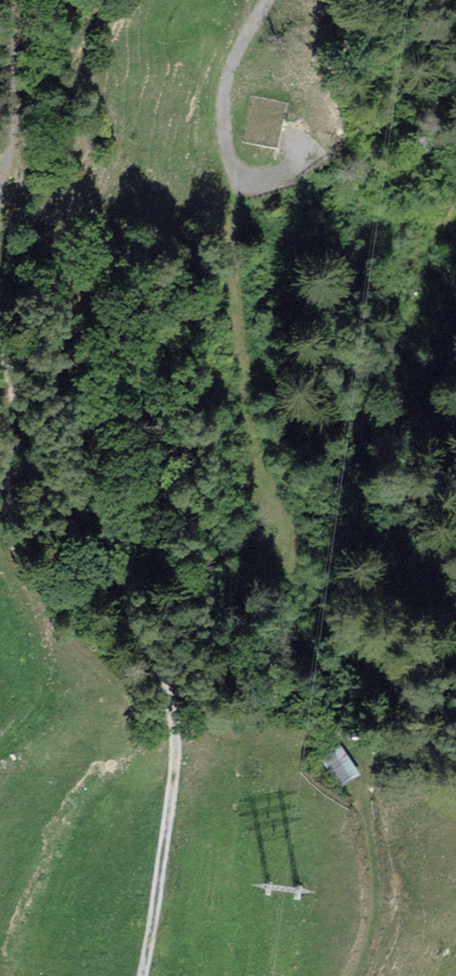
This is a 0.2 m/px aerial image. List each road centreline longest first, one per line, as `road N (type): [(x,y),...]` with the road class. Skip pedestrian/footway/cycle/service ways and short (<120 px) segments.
road 1 (track): [(14,406),(159,692),(171,756),(138,975)]
road 2 (track): [(14,406),(0,523),(50,650),(47,689),(0,748)]
road 3 (track): [(351,975),(374,869),(343,732)]
road 4 (track): [(231,175),(220,129),(228,60),(260,0)]
road 5 (track): [(6,0),(11,102),(0,163)]

